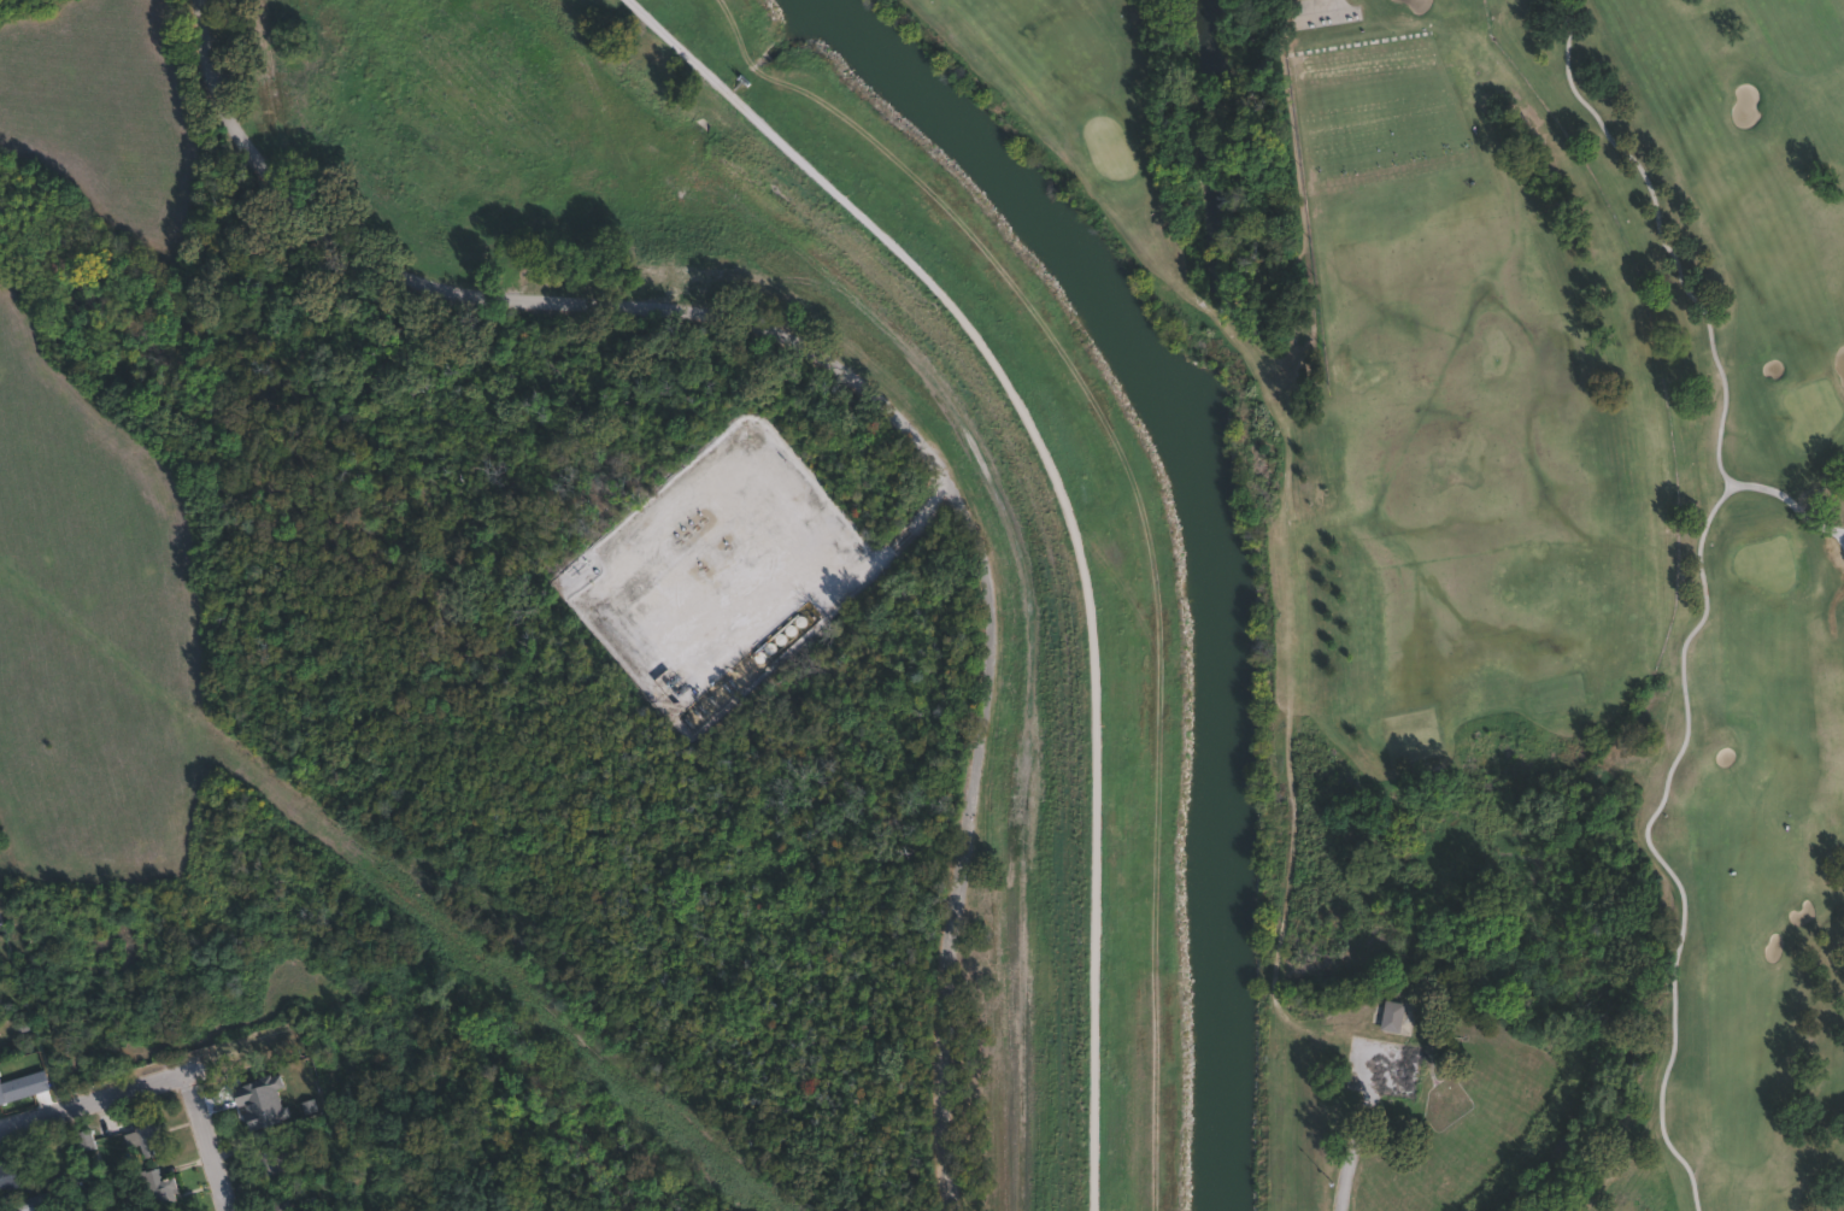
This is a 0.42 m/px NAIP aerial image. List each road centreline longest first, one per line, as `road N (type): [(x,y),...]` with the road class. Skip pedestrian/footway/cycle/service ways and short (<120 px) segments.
road 1 (residential): [(198,0),(233,134),(259,171),(347,248),(466,292),(650,308),(740,325),(805,349),(897,413),(956,488),(985,564),(992,647),(939,1006),(936,1122),(950,1210)]
road 2 (residential): [(192,1065),(0,1127)]
road 3 (residential): [(233,1210),(192,1065)]

